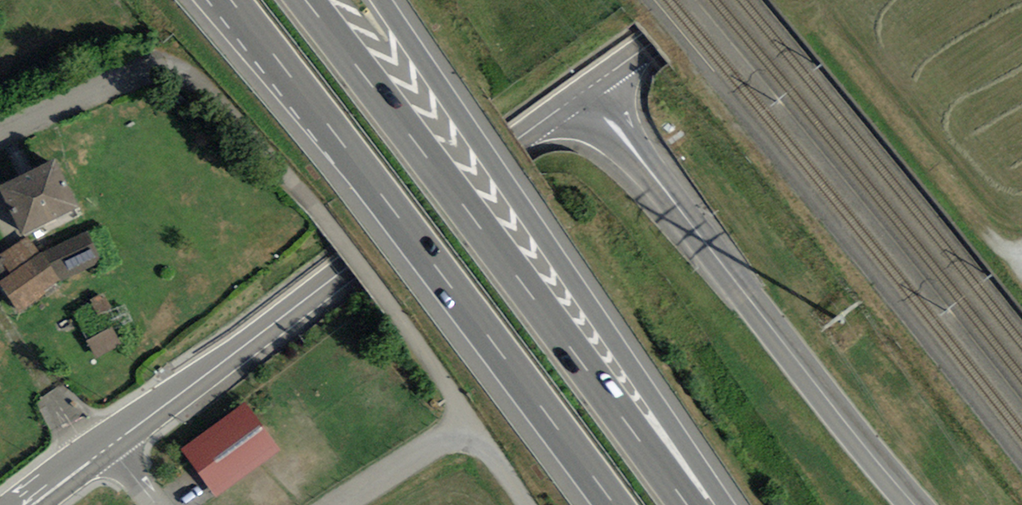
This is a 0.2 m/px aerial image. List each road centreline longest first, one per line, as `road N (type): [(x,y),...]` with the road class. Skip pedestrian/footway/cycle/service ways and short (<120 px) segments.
road 1 (motorway): [(687,504),(303,0)]
road 2 (motorway): [(231,0),(612,504)]
road 3 (motorway): [(707,504),(697,463),(383,0)]
road 4 (tertiary): [(110,446),(587,89)]
road 5 (unclassified): [(914,504),(587,89)]
road 6 (unclassified): [(340,504),(462,438),(495,456),(529,504)]
road 7 (tertiary): [(587,89),(715,0)]

